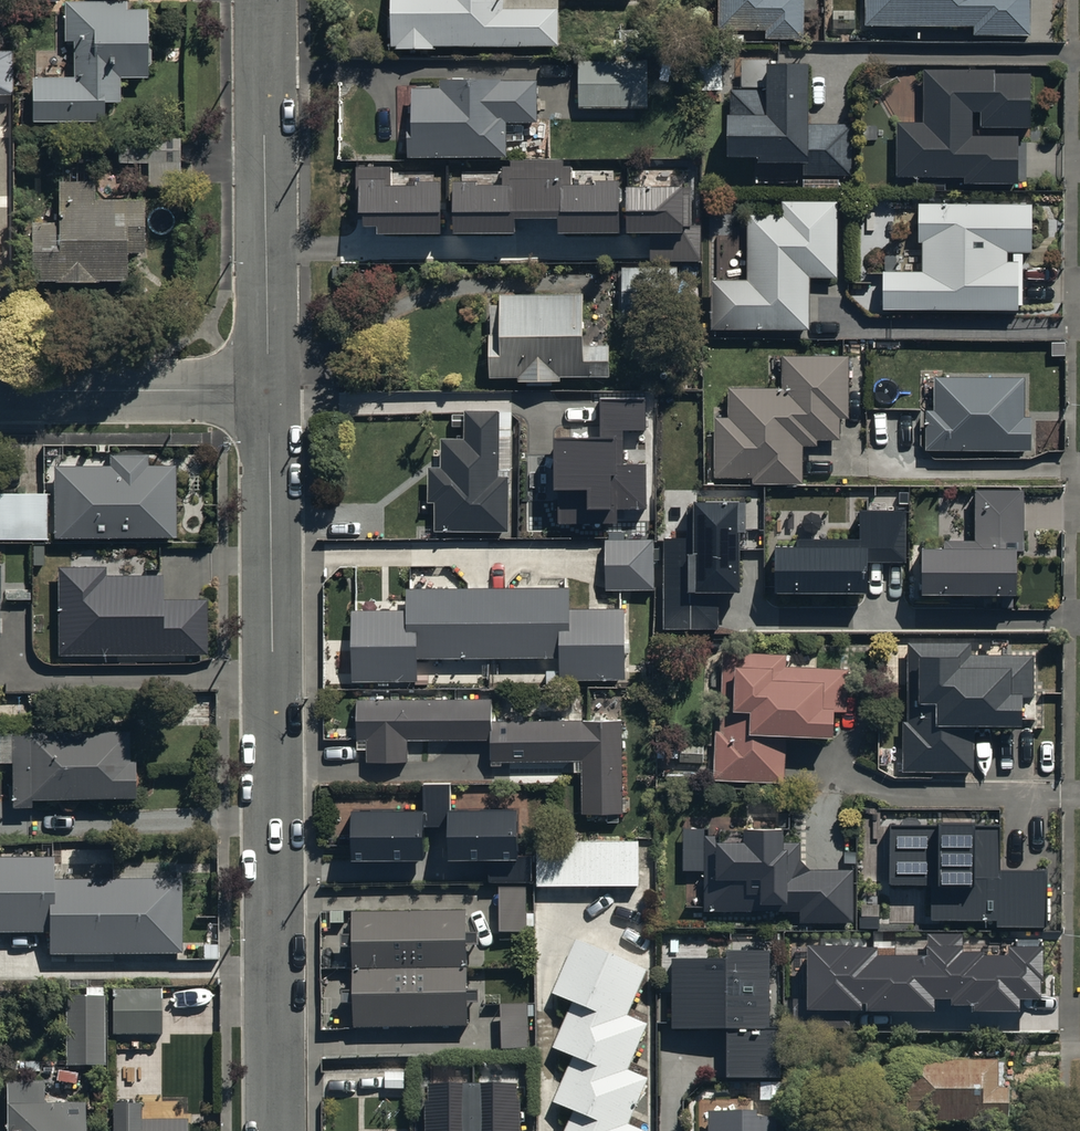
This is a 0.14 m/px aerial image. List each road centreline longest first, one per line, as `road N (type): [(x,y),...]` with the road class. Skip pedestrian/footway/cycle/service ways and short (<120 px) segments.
road 1 (residential): [(273,1130),(267,389)]
road 2 (residential): [(267,389),(268,0)]
road 3 (residential): [(267,389),(0,391)]

